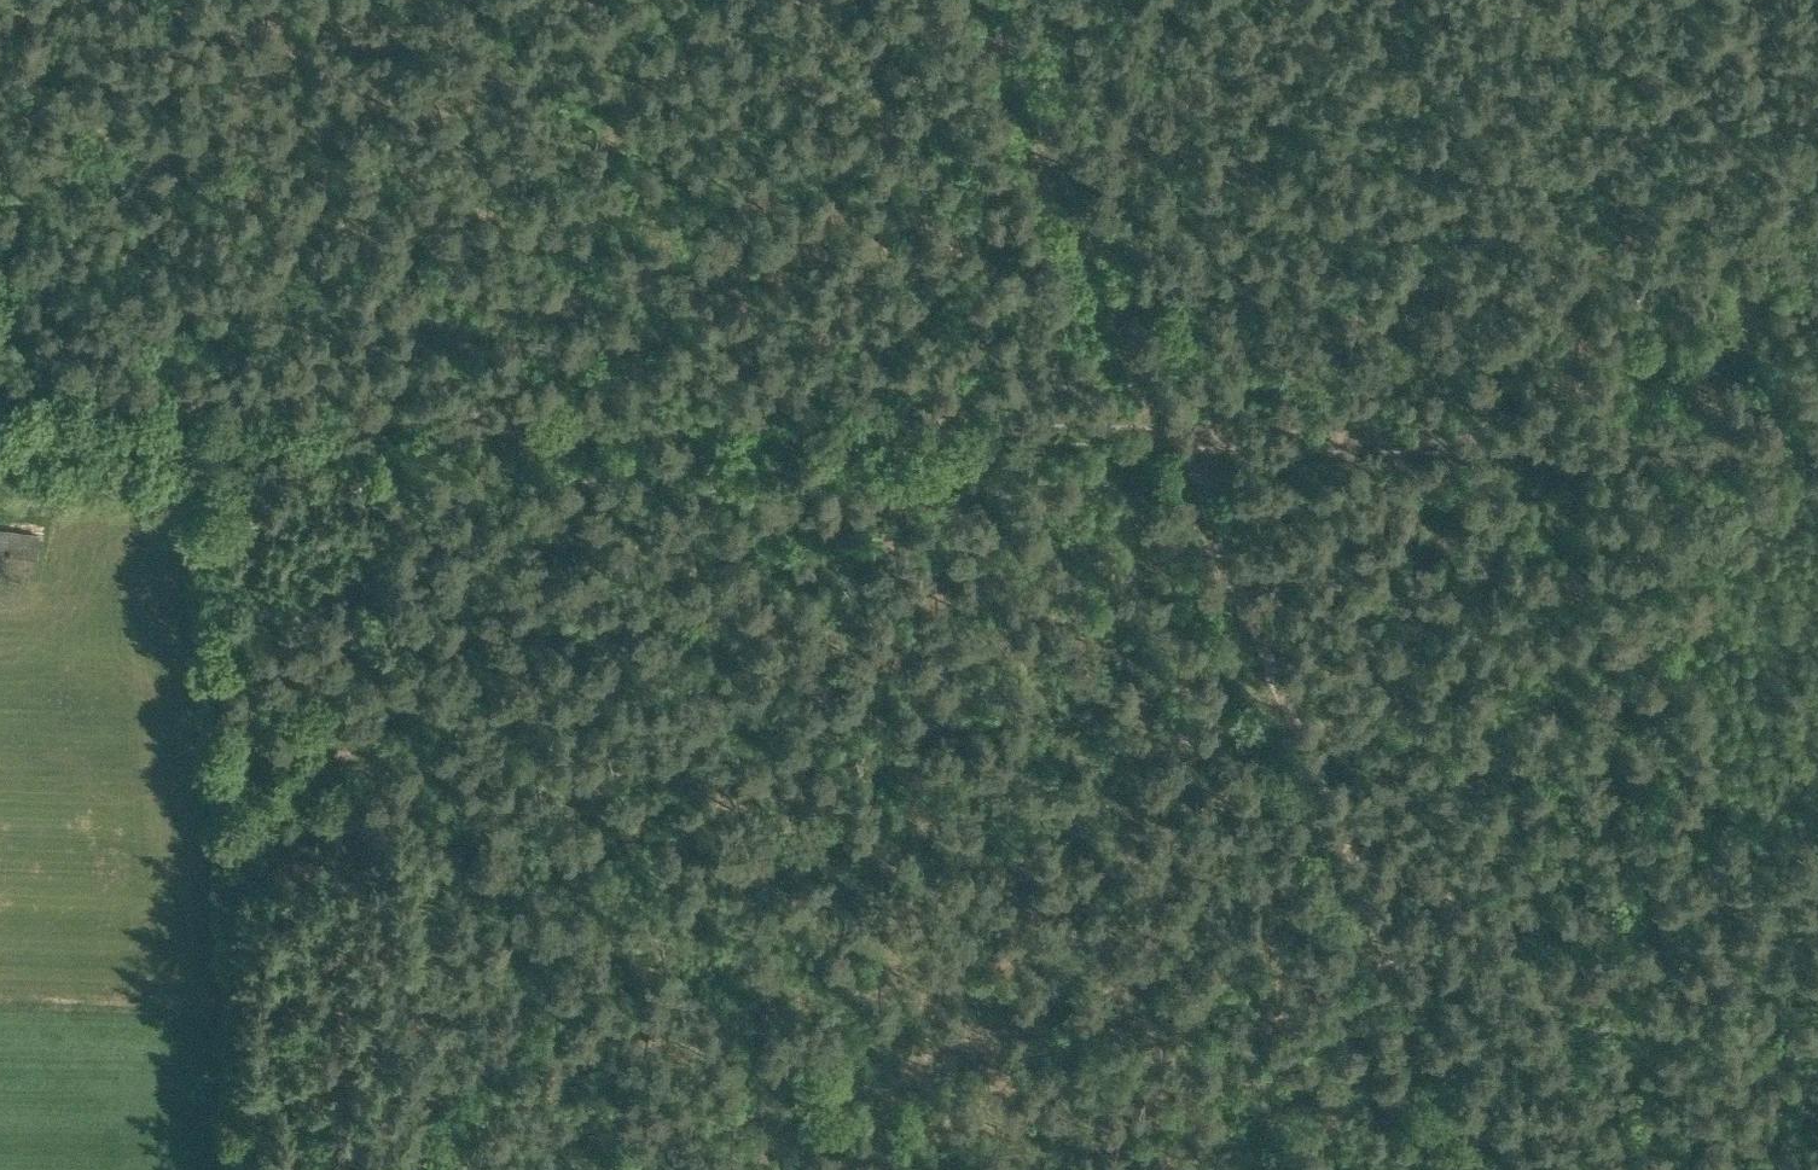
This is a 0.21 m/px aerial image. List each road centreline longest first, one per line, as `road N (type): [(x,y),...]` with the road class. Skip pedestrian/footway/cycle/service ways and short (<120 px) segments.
road 1 (track): [(1167,428),(0,397)]
road 2 (track): [(1475,1169),(1167,428)]
road 3 (track): [(1817,441),(1167,428)]
road 4 (track): [(1167,428),(986,0)]

